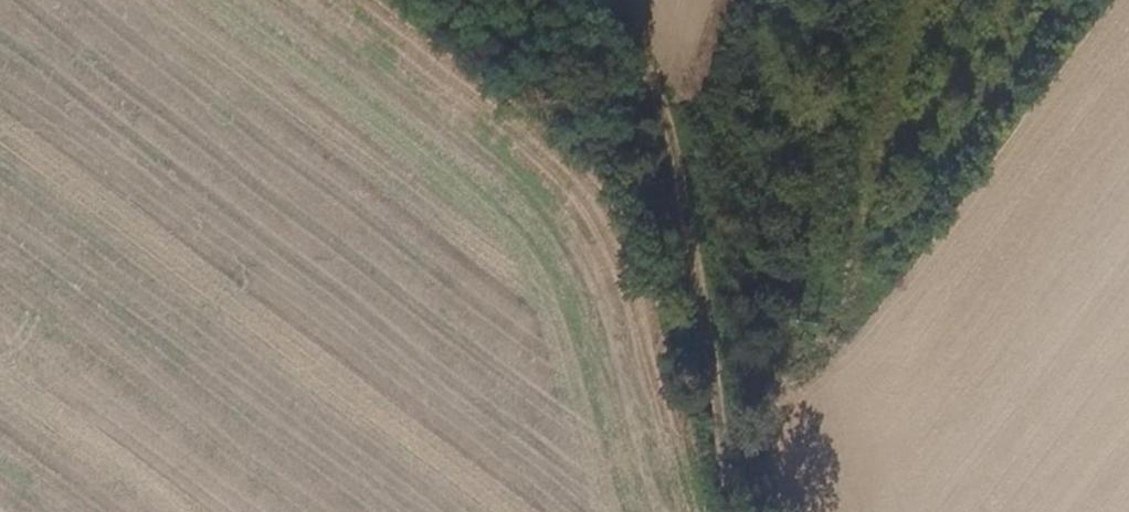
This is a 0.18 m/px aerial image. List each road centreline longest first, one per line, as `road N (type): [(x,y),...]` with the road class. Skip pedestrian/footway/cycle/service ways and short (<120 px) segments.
road 1 (track): [(730,511),(646,103),(603,0)]

